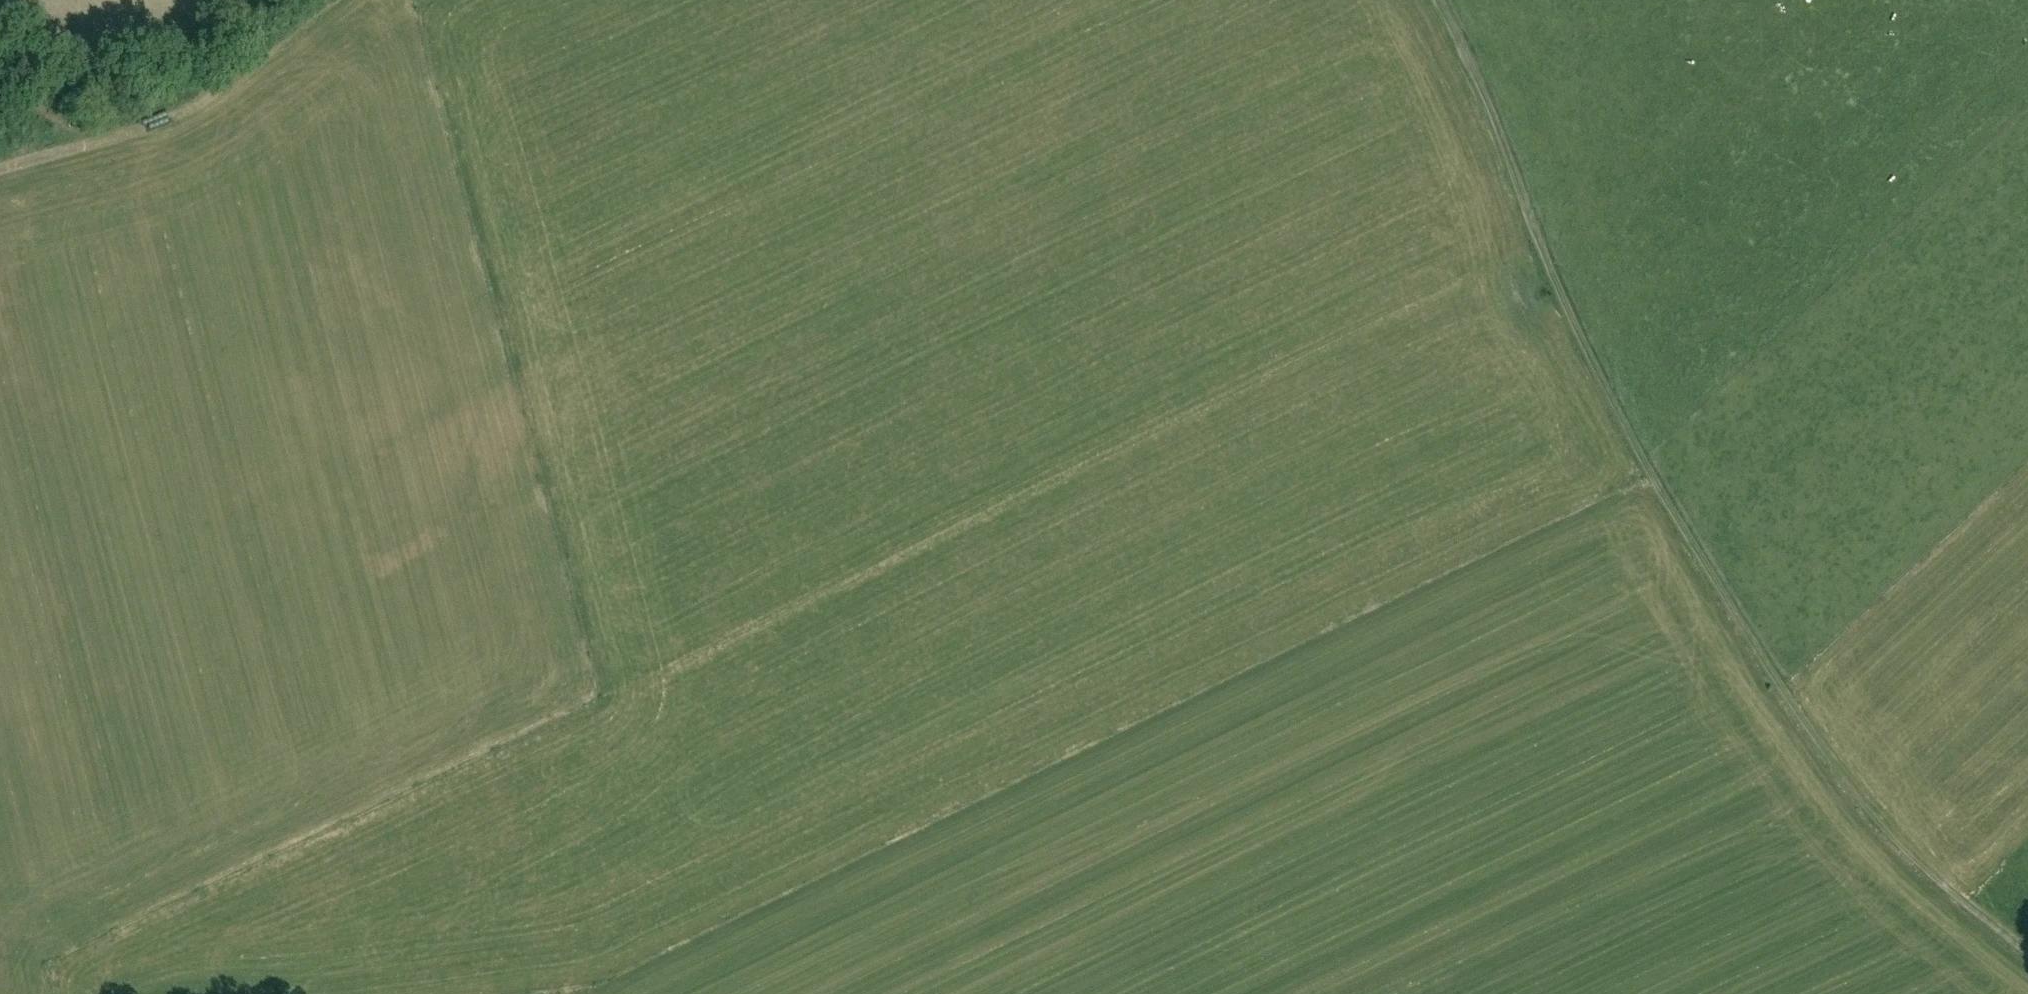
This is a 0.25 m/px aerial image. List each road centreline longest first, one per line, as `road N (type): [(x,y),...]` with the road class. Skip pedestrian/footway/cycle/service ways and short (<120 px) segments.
road 1 (track): [(1438,0),(1611,398),(1772,672),(1854,789),(1929,867),(2027,951)]
road 2 (track): [(0,169),(179,113),(329,0)]

